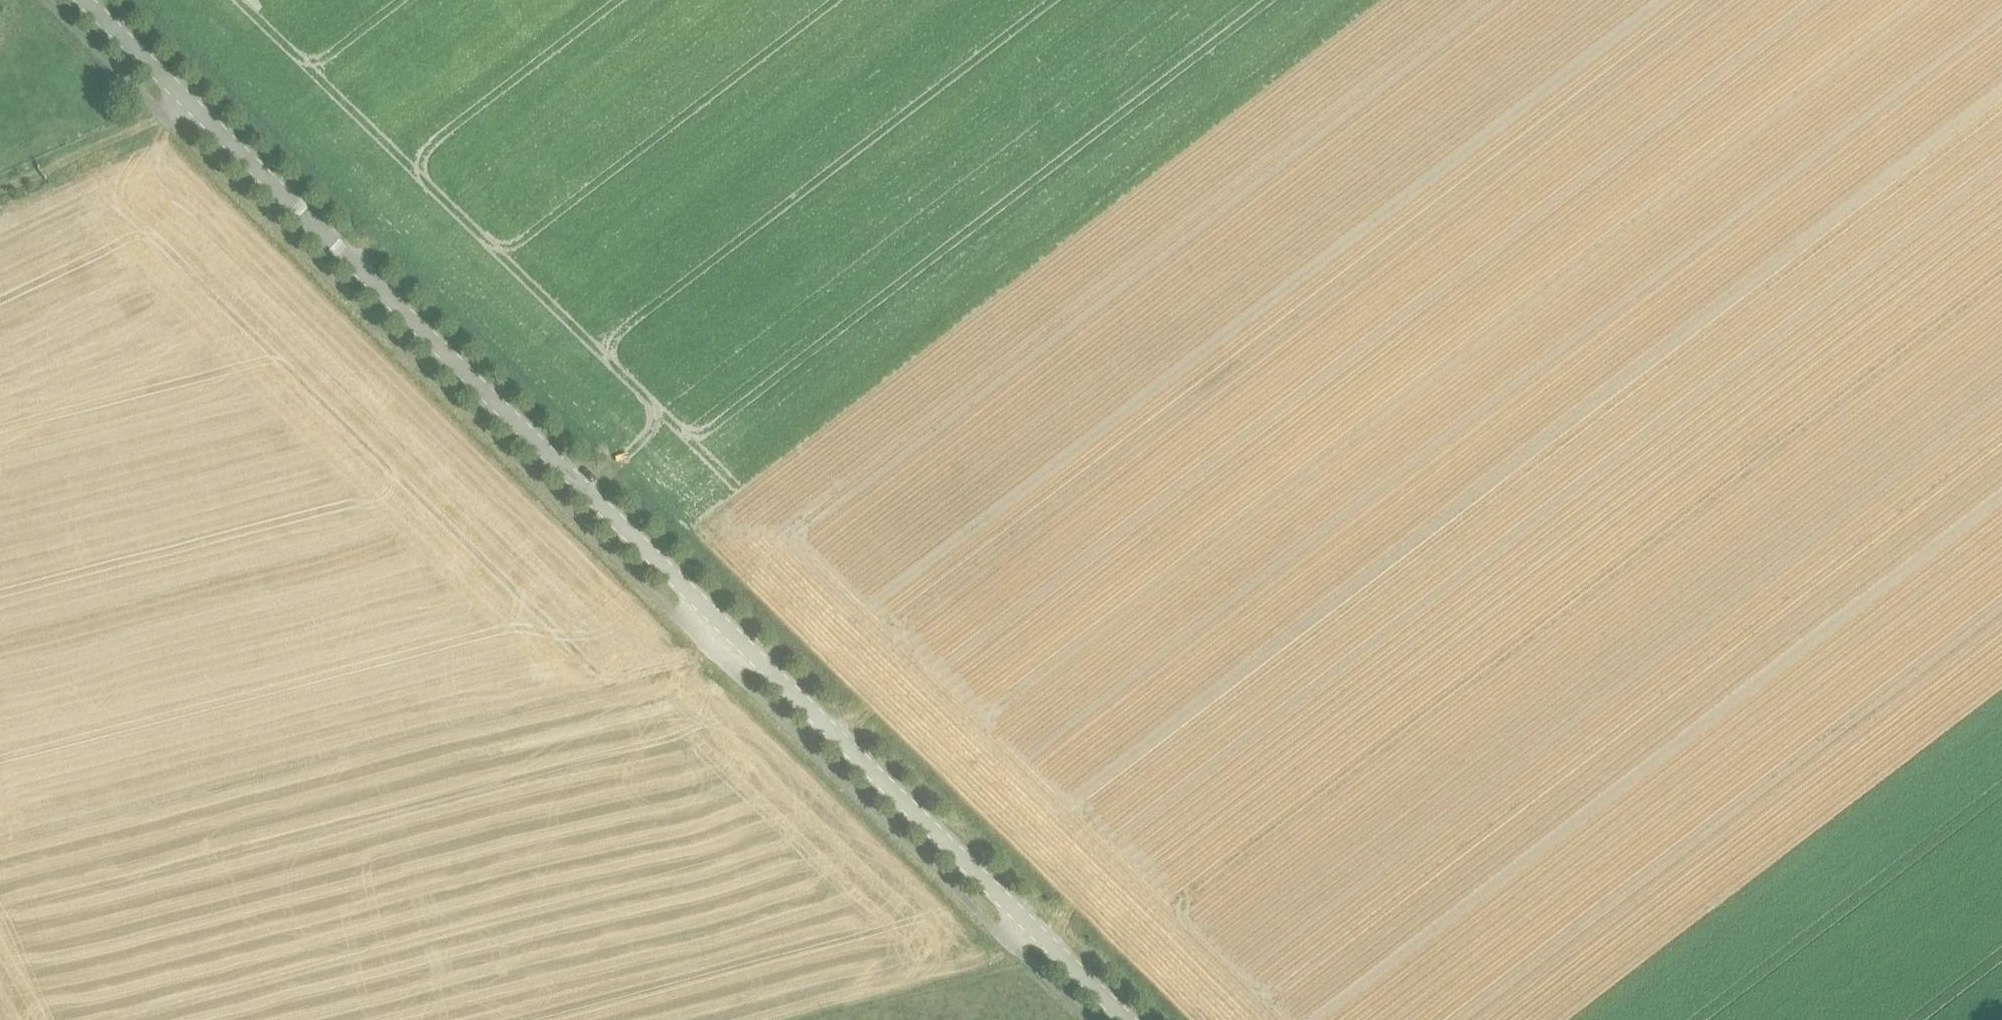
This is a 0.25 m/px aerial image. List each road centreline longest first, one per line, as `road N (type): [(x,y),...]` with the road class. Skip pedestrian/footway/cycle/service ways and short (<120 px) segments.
road 1 (tertiary): [(1122,1019),(83,0)]

